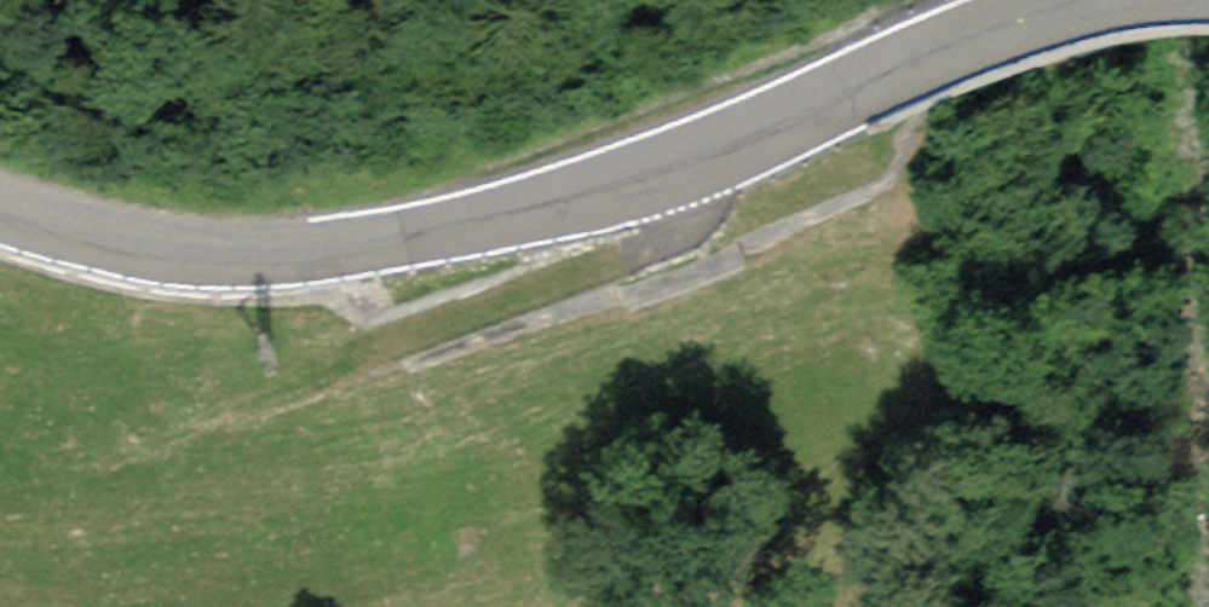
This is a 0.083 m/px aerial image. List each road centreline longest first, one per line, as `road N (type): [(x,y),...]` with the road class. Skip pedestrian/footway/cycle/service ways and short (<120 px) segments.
road 1 (primary): [(1073,0),(679,164),(500,218),(390,239),(293,254),(202,255),(0,210)]
road 2 (track): [(227,411),(674,238),(688,212),(679,164)]

